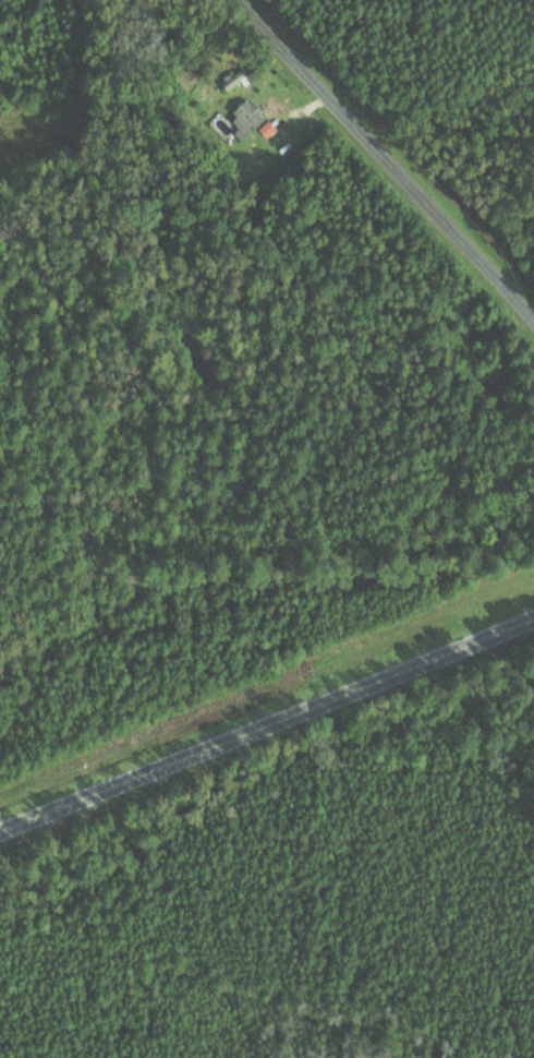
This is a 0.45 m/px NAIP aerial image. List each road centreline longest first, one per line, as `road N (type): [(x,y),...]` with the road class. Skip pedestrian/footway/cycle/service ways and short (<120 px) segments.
road 1 (primary): [(0,836),(533,617)]
road 2 (residential): [(533,320),(237,0)]

